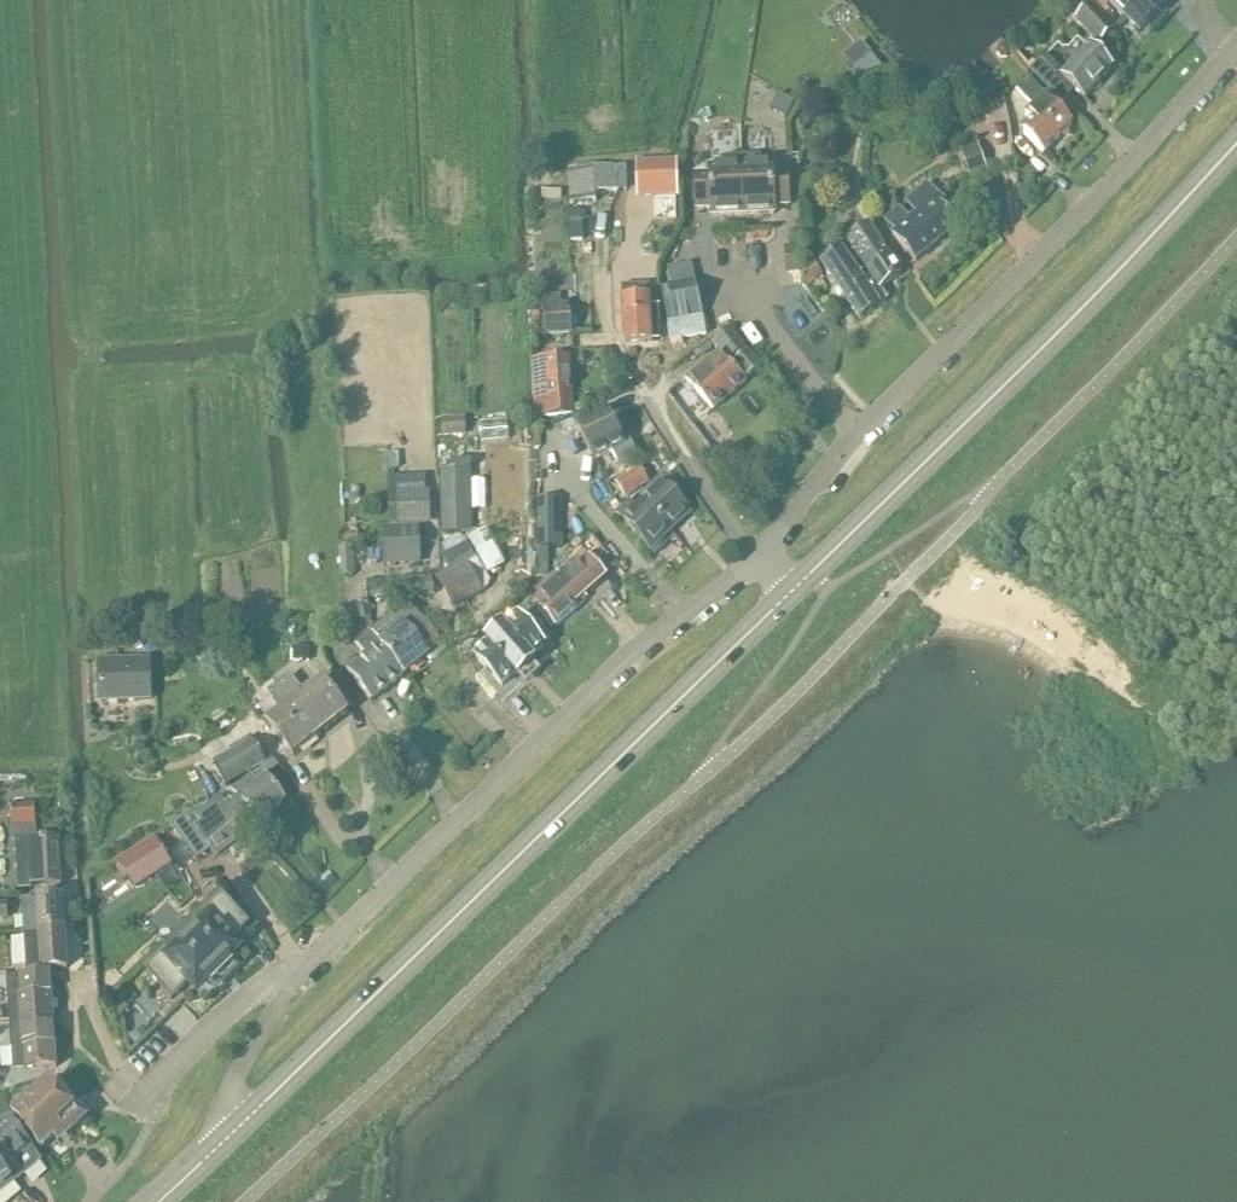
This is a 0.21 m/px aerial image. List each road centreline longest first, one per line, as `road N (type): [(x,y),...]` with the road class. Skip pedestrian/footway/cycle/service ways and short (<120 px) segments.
road 1 (tertiary): [(235,1133),(806,583)]
road 2 (residential): [(755,558),(846,449),(1236,45)]
road 3 (residential): [(291,977),(616,667),(755,558)]
road 4 (tertiary): [(806,583),(1236,144)]
road 5 (residential): [(135,1112),(237,1009),(291,977)]
road 6 (residential): [(291,977),(226,1094),(235,1133)]

